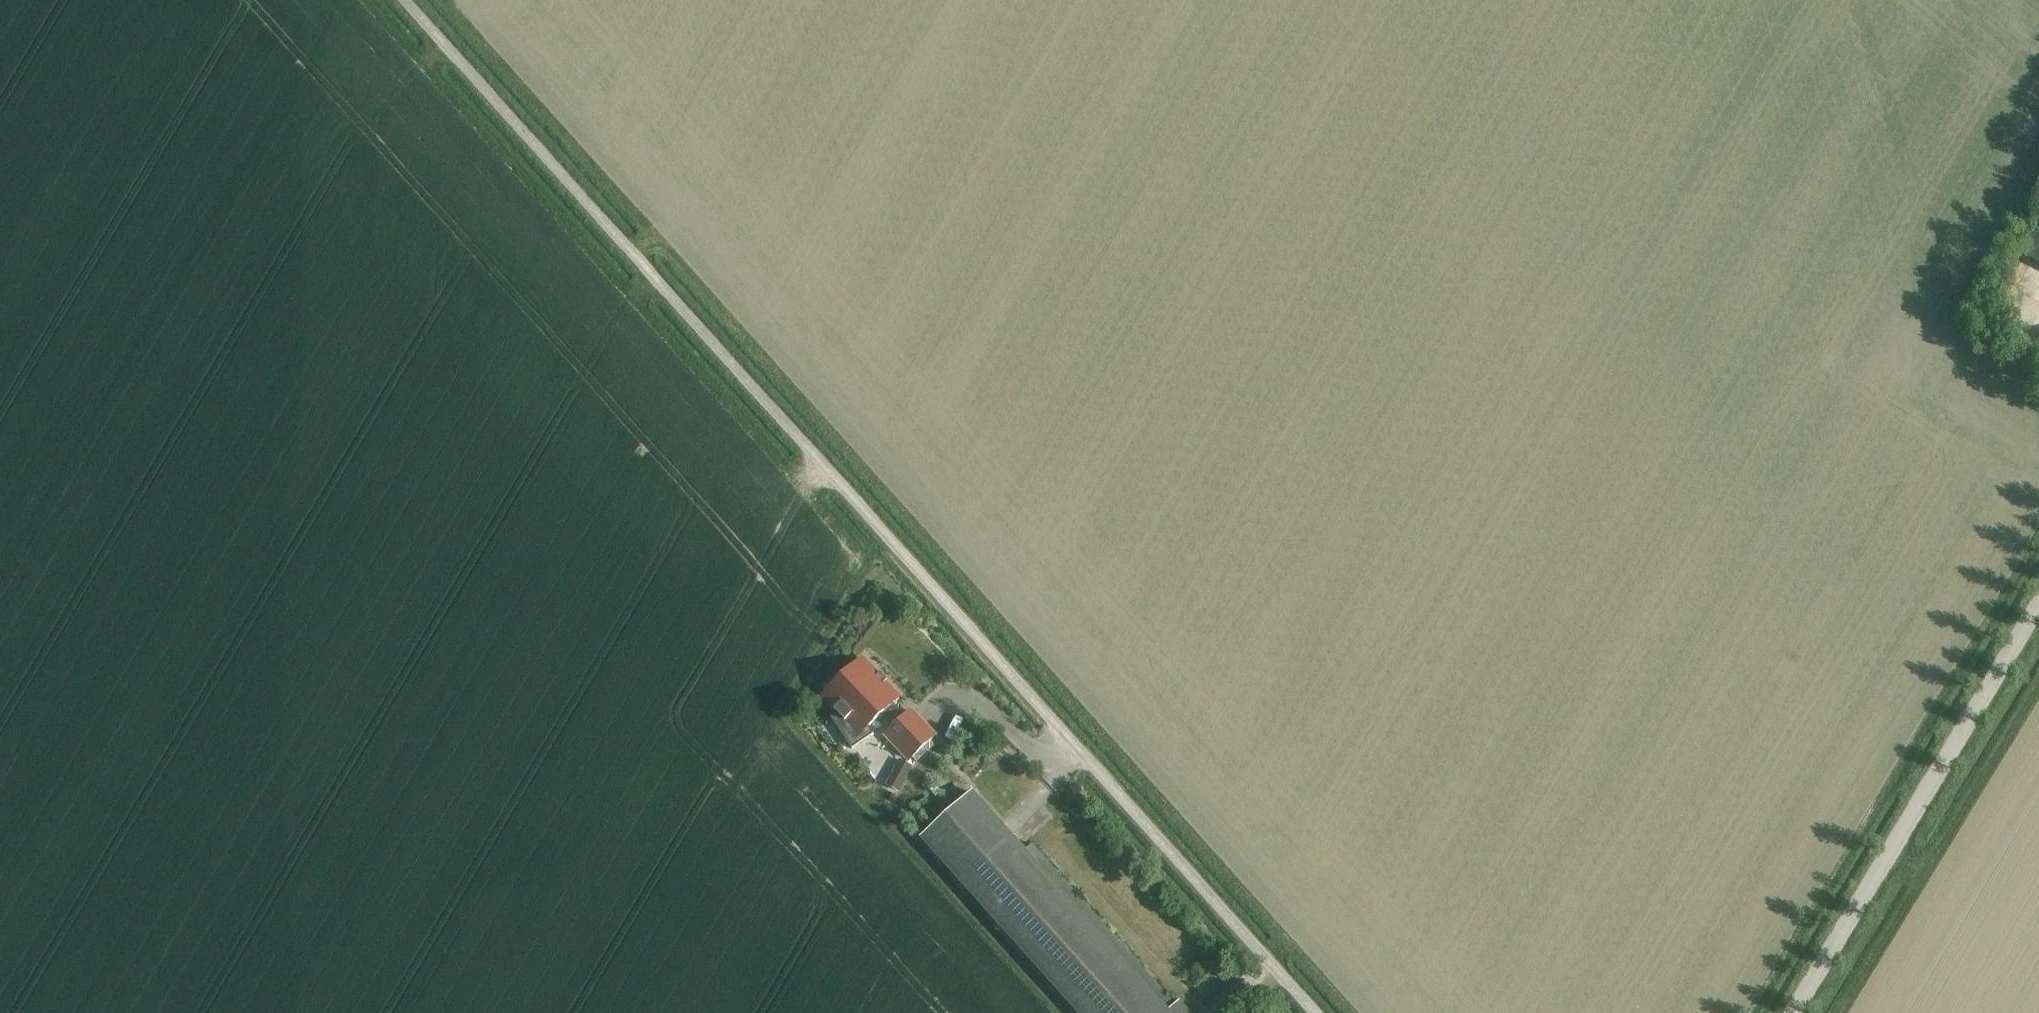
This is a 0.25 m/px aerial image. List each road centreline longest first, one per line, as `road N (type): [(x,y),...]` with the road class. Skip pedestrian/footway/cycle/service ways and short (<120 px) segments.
road 1 (unclassified): [(1322,1012),(411,0)]
road 2 (unclassified): [(1798,1012),(2038,609)]

